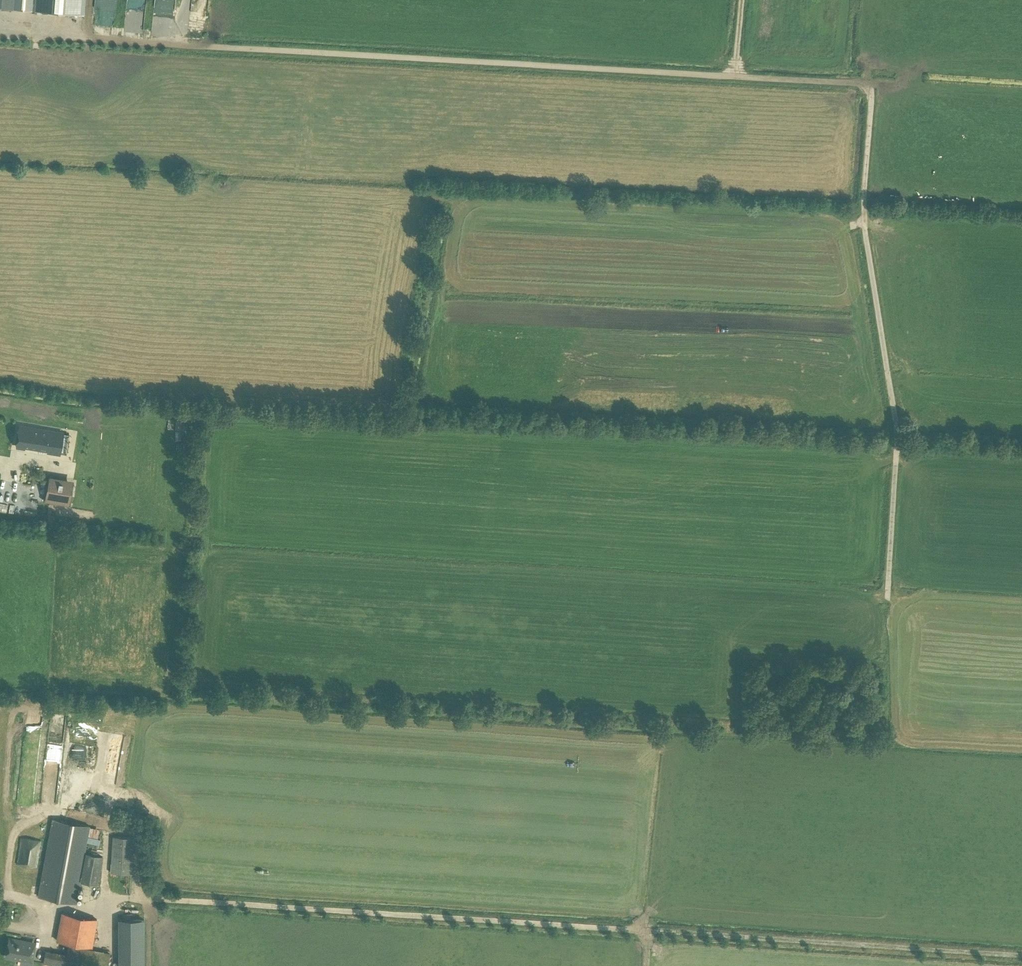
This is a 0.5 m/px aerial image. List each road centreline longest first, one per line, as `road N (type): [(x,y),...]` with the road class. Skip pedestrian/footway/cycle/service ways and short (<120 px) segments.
road 1 (track): [(1021,953),(99,895),(85,908),(0,896)]

